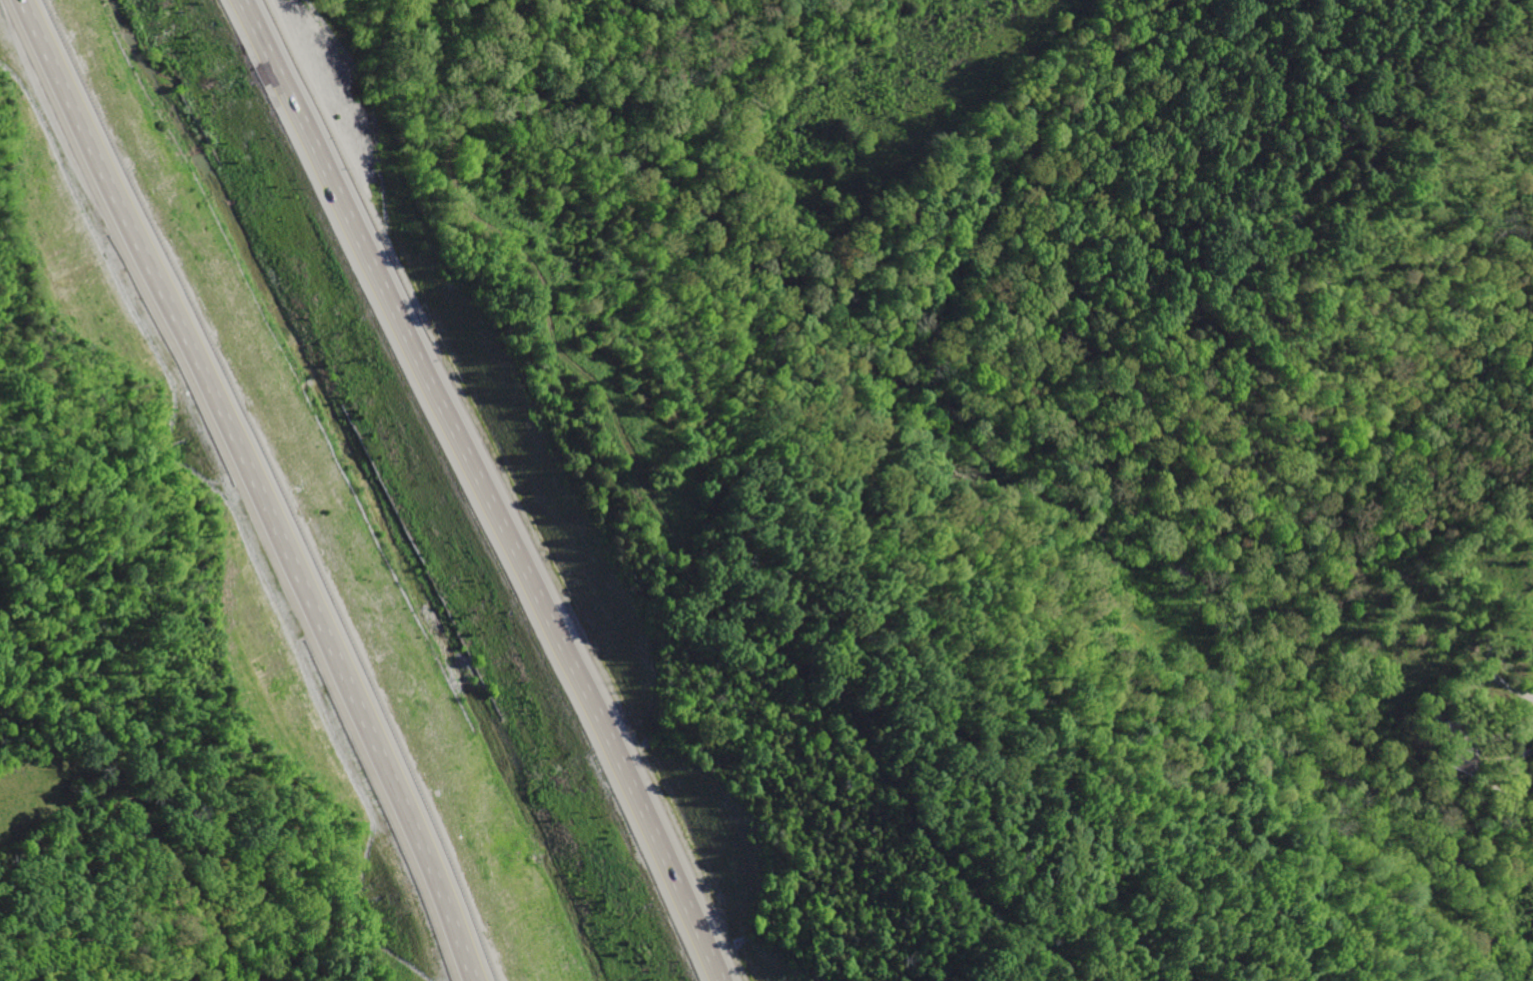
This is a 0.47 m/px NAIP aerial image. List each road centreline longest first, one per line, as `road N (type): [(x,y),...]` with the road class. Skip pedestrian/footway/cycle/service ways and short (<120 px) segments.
road 1 (motorway): [(739,980),(593,669),(257,0)]
road 2 (motorway): [(16,0),(334,663),(467,980)]

